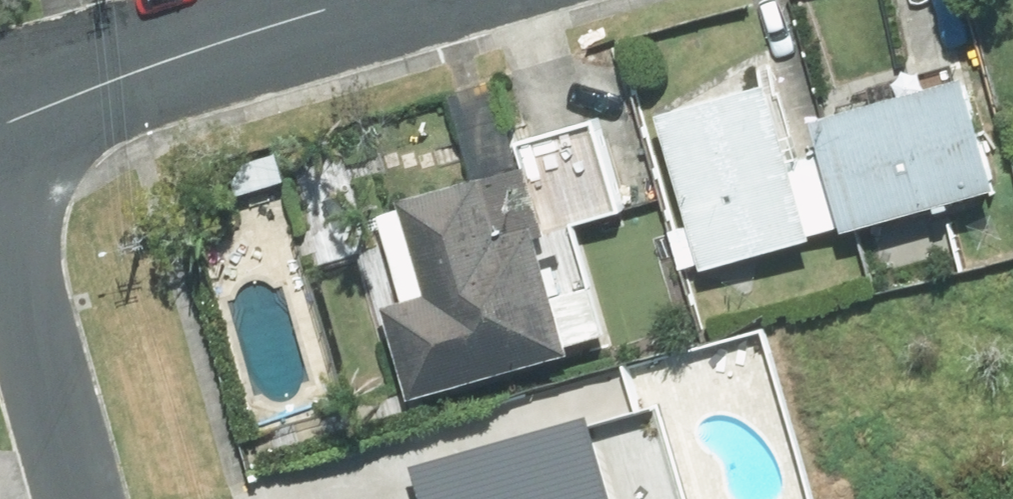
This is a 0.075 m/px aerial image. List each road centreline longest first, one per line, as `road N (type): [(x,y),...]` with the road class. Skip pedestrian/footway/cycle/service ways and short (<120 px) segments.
road 1 (tertiary): [(0,127),(221,44),(372,0)]
road 2 (residential): [(85,498),(0,205)]

